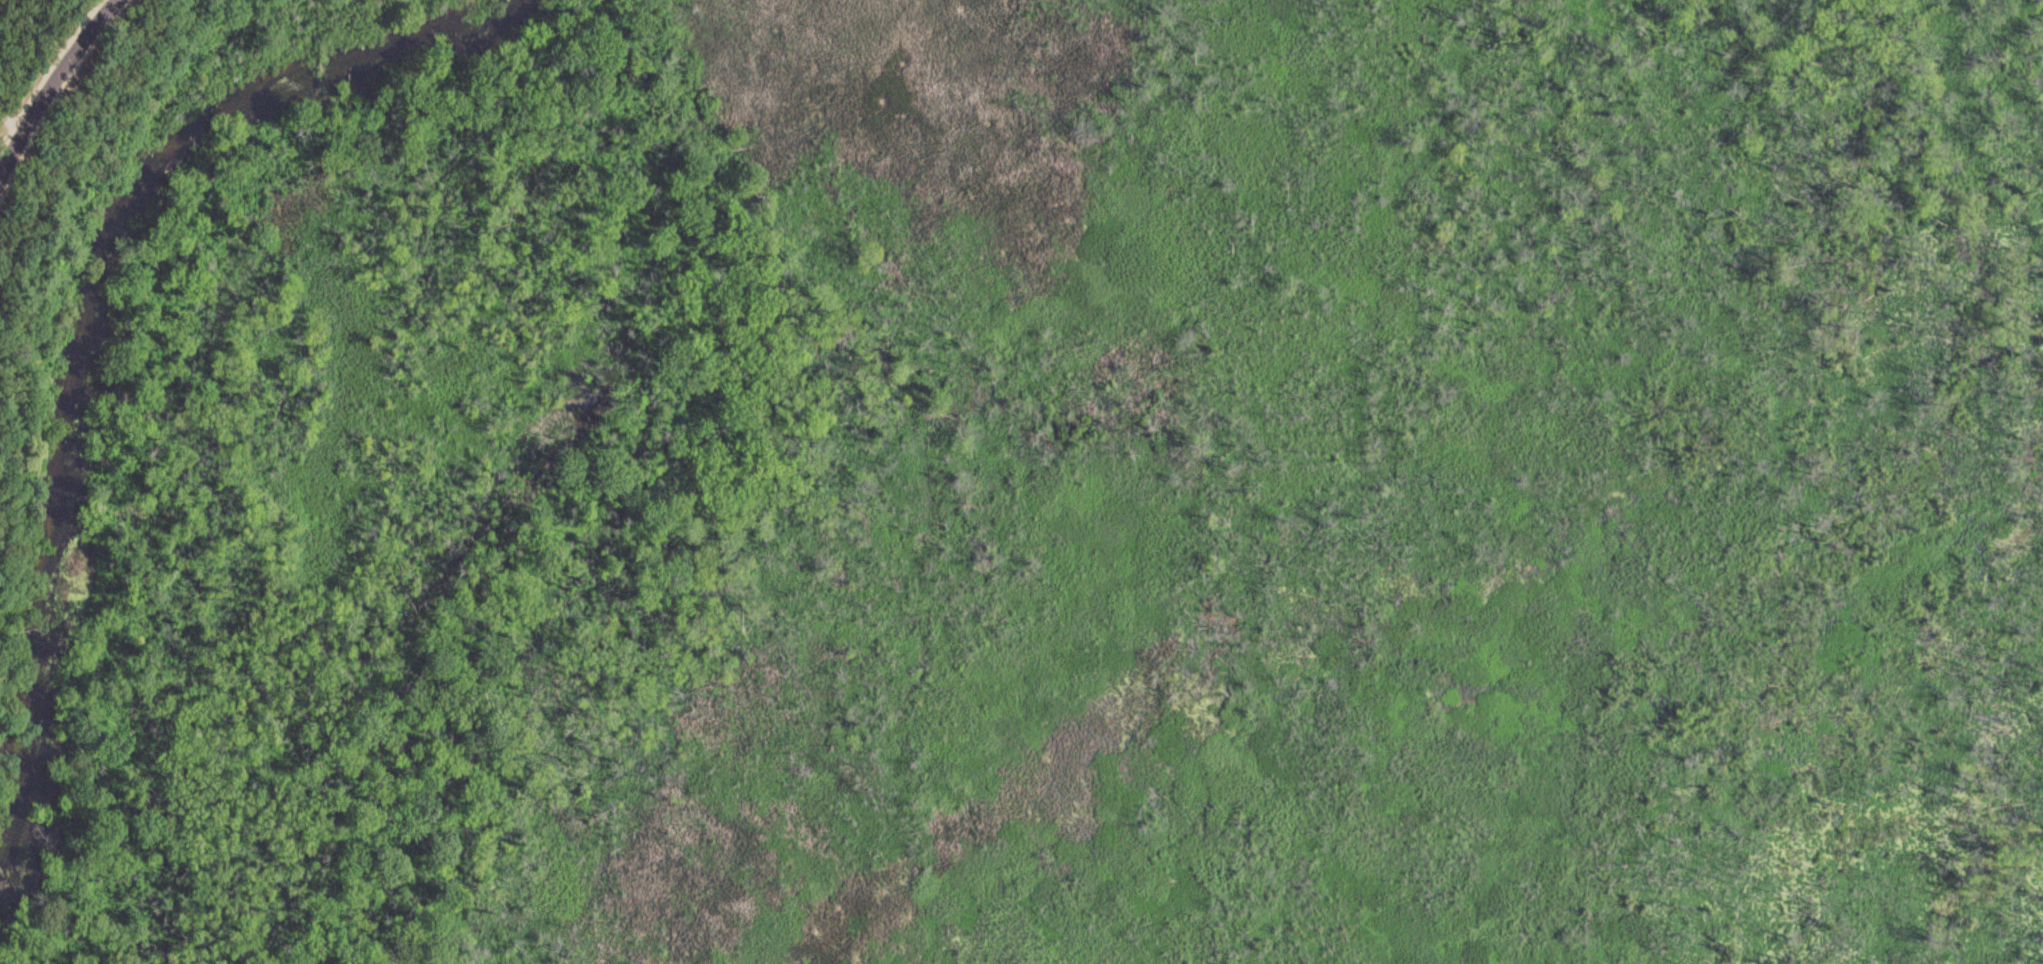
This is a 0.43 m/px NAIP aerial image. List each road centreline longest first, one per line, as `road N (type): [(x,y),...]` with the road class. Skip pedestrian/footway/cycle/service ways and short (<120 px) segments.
road 1 (tertiary): [(0,143),(84,0)]

